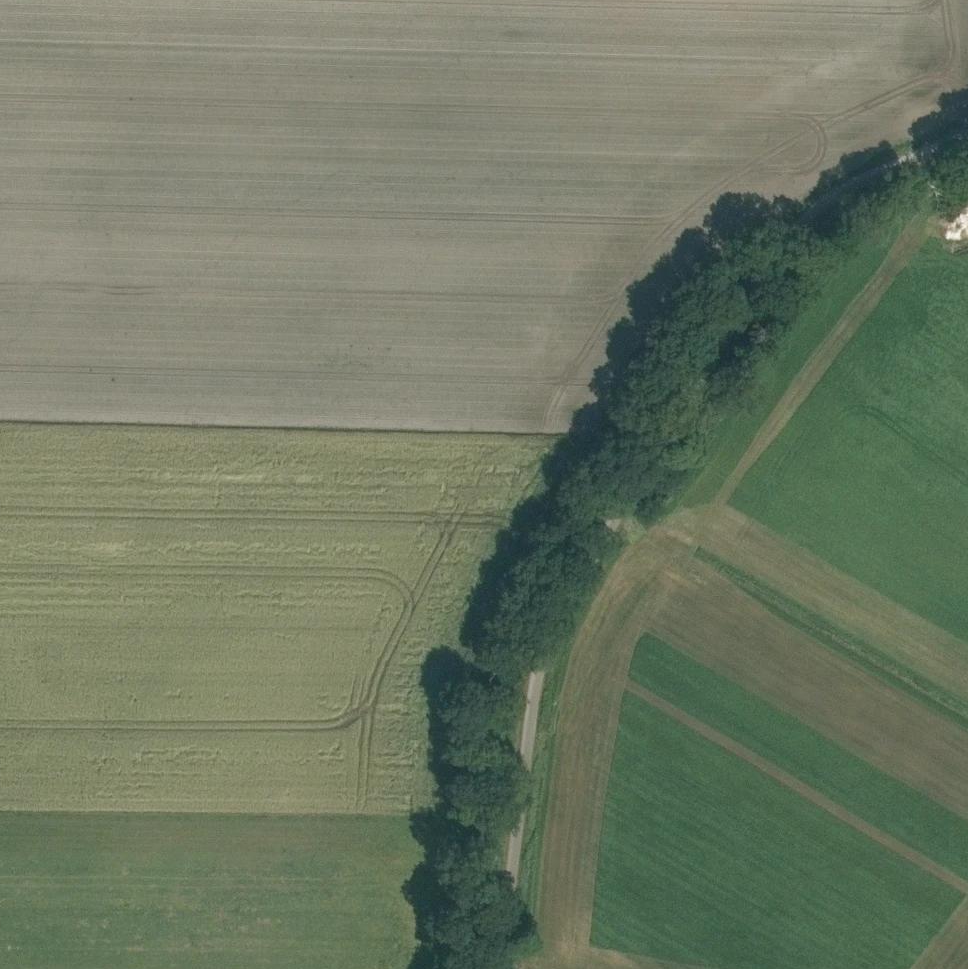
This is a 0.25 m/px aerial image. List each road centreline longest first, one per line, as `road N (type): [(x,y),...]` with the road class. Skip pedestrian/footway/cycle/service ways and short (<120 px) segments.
road 1 (unclassified): [(497,968),(535,686),(563,602),(777,249),(840,190),(967,132)]

